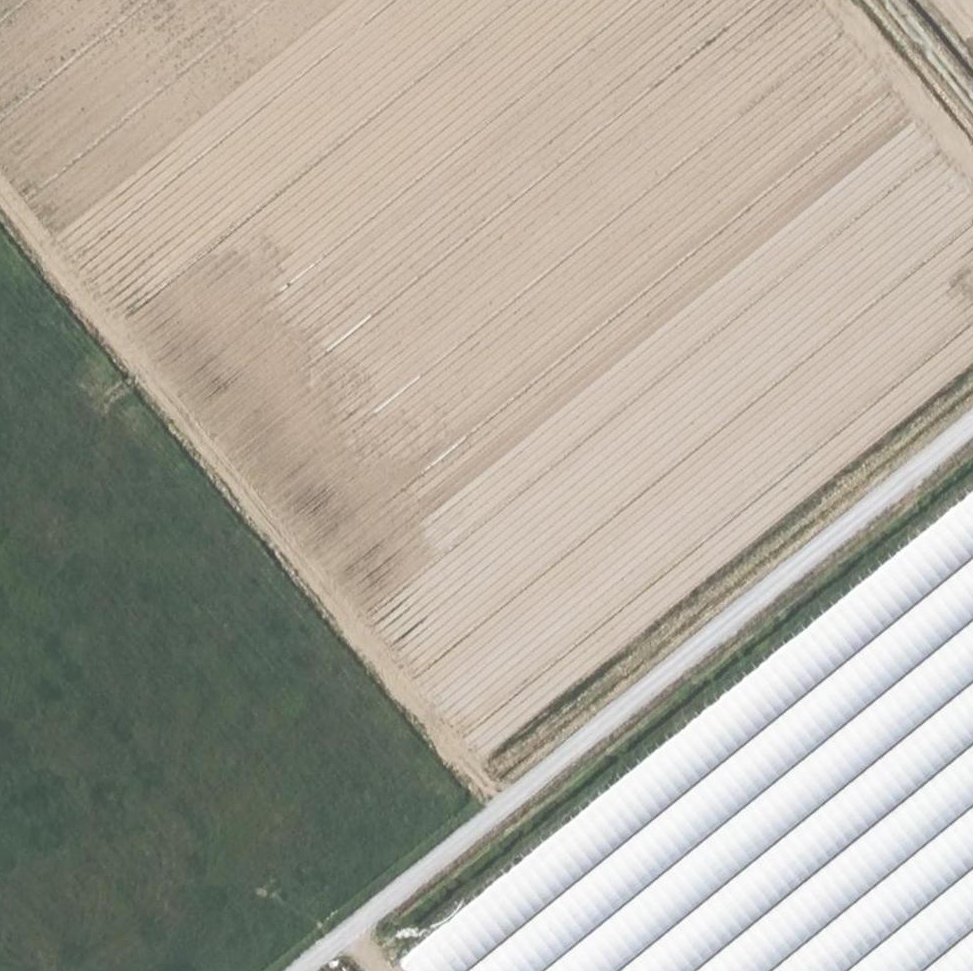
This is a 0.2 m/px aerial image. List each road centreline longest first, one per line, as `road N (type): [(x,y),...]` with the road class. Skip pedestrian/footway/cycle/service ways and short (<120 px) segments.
road 1 (track): [(972,427),(303,970)]
road 2 (track): [(972,97),(893,0)]

